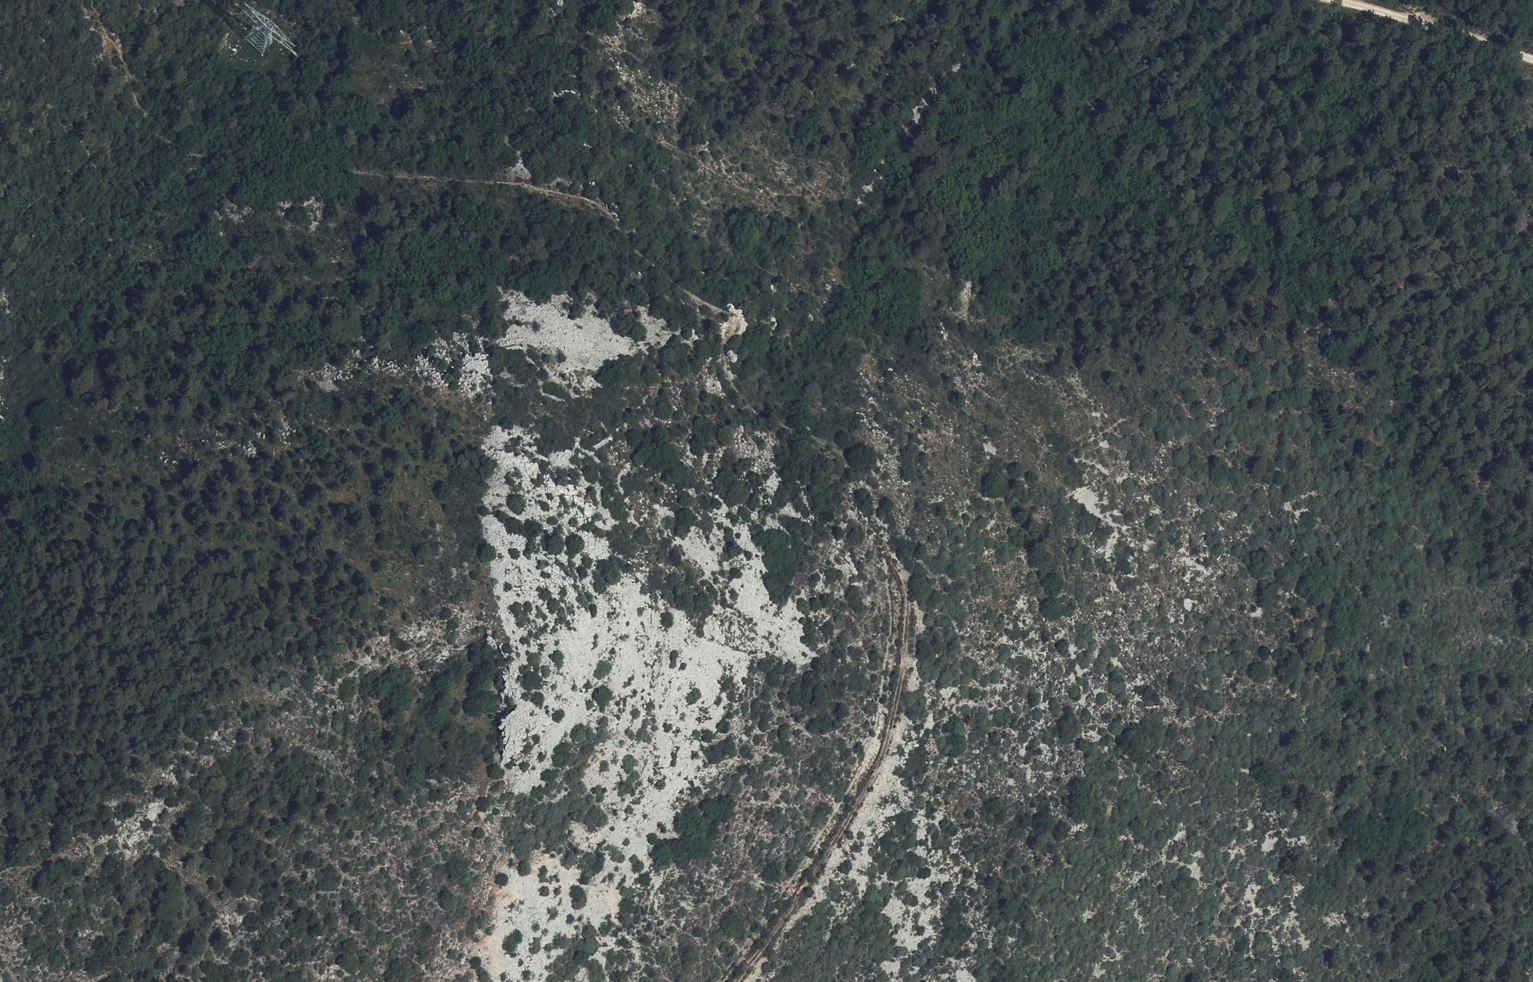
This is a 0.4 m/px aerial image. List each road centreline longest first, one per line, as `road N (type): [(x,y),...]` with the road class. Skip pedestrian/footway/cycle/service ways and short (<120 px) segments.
road 1 (track): [(736,981),(821,862),(883,752),(902,670),(907,600),(891,558)]
road 2 (track): [(1344,0),(1532,61)]

